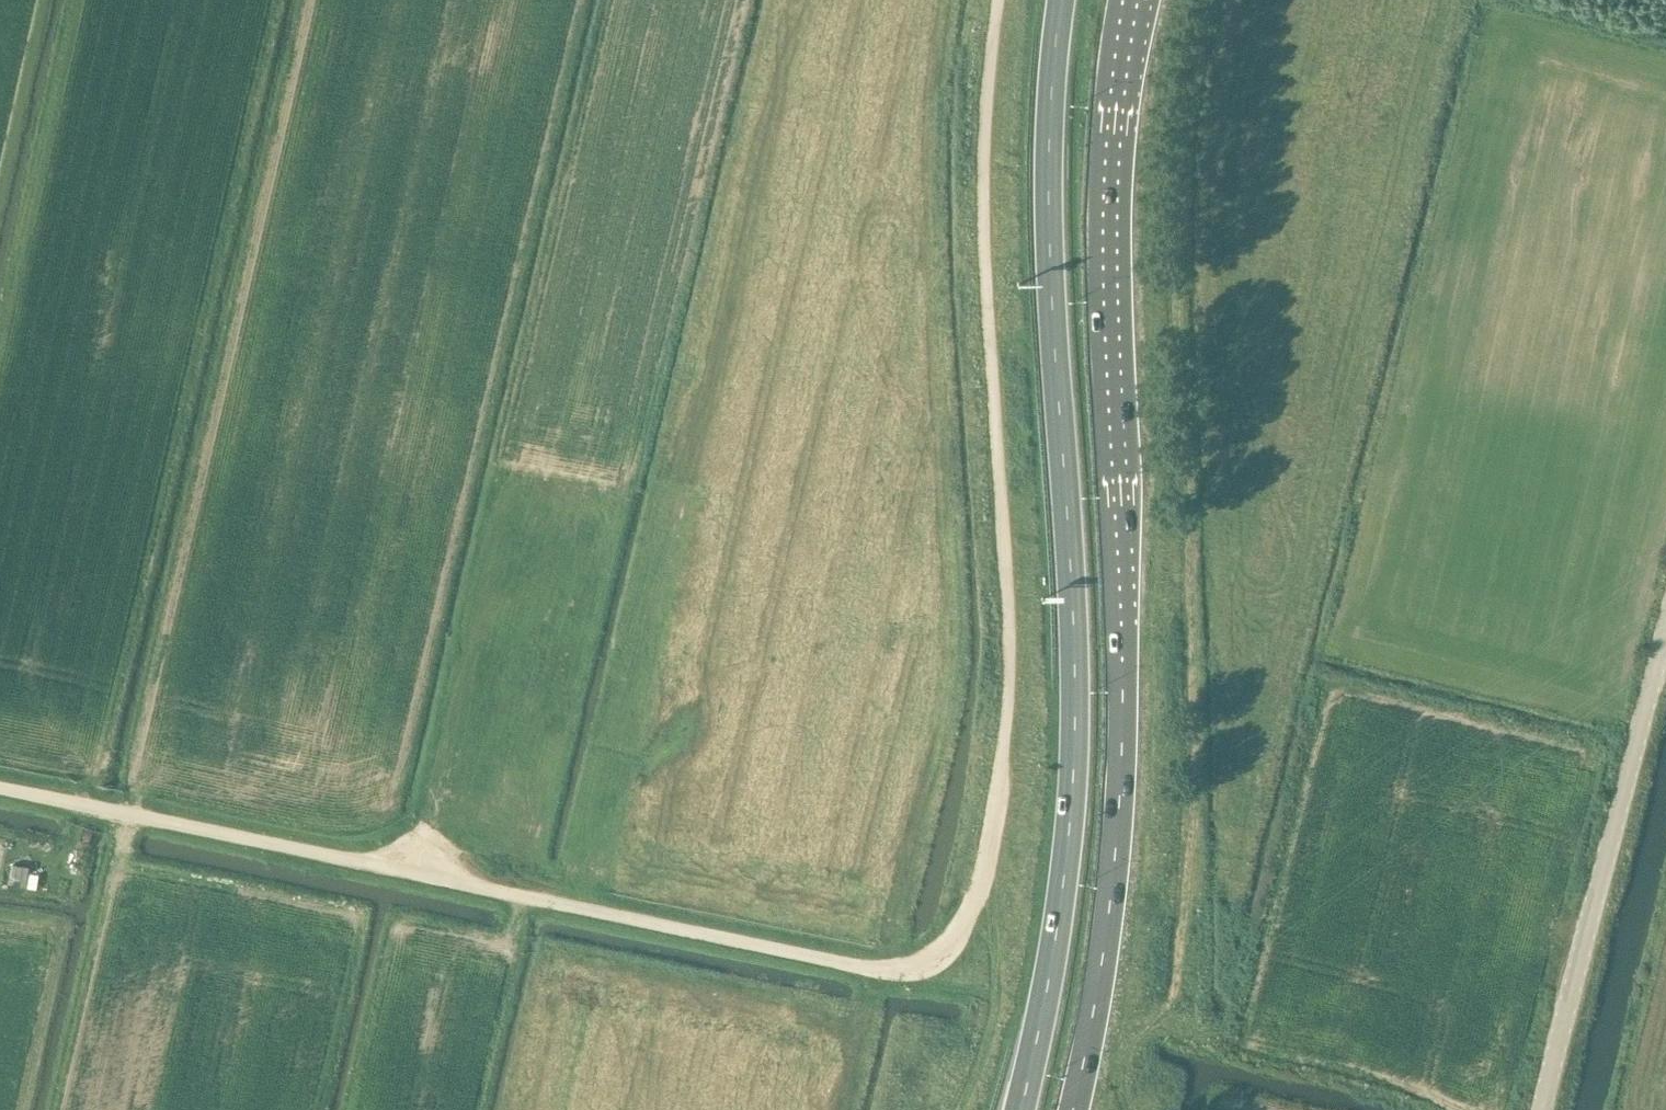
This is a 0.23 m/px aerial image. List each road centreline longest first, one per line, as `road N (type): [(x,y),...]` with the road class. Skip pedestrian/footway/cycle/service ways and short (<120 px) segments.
road 1 (motorway): [(1062,0),(1049,126),(1049,257),(1073,751),(1056,938),(1021,1109)]
road 2 (motorway): [(1073,1109),(1108,910),(1120,736),(1110,219),(1130,0)]
road 3 (unclassified): [(1542,1109),(1665,624)]

